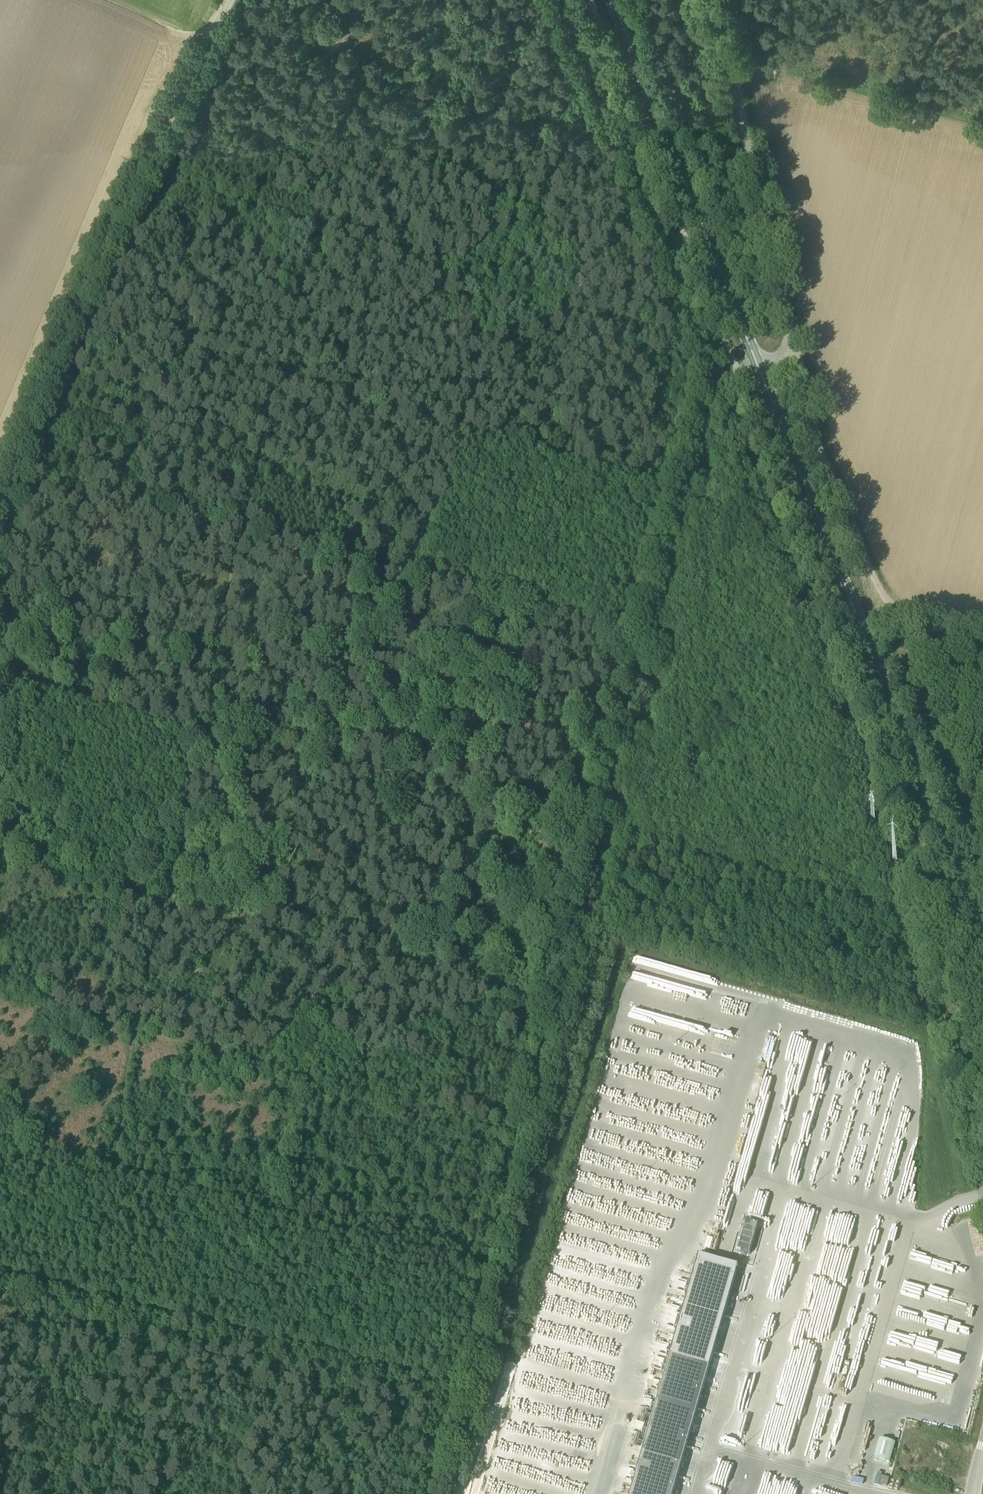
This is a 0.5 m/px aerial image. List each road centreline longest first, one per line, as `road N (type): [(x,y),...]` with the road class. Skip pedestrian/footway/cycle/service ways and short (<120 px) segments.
road 1 (track): [(252,1493),(286,1341),(297,1214),(286,1213),(307,1077),(424,580),(548,107)]
road 2 (track): [(735,372),(715,378),(691,465),(427,1493)]
road 3 (track): [(130,1030),(365,59),(479,89)]
road 4 (track): [(88,1493),(125,1302),(117,1168),(107,1166),(130,1030),(0,994)]
road 5 (secondary): [(982,926),(755,366)]
road 6 (unclassified): [(0,489),(109,217),(224,0)]
road 7 (track): [(715,378),(557,0)]
road 8 (secondary): [(755,366),(612,0)]
road 9 (unclassified): [(717,0),(799,352)]
road 10 (track): [(982,628),(884,597),(841,520),(823,446)]

